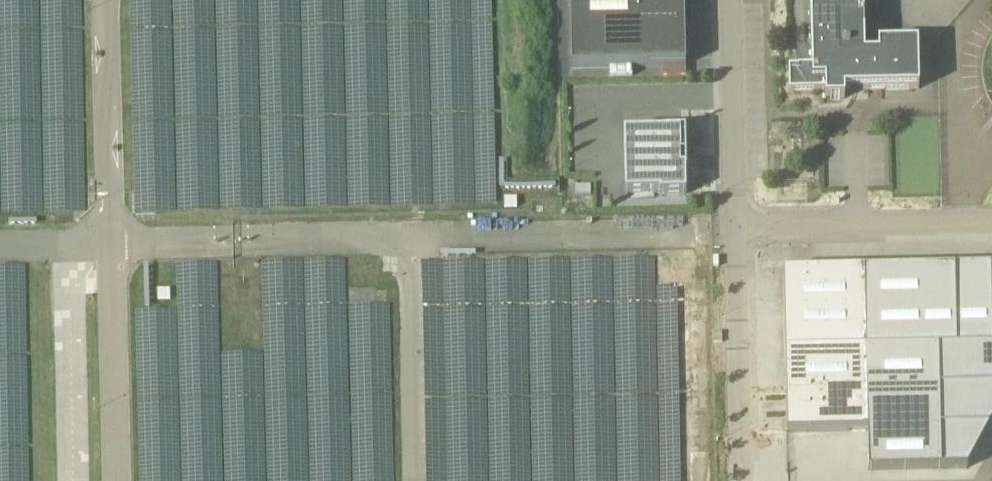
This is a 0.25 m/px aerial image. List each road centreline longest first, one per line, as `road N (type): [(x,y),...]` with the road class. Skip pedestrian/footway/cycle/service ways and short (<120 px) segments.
road 1 (unclassified): [(991,223),(736,229)]
road 2 (unclassified): [(736,229),(739,480)]
road 3 (unclassified): [(731,0),(736,229)]

